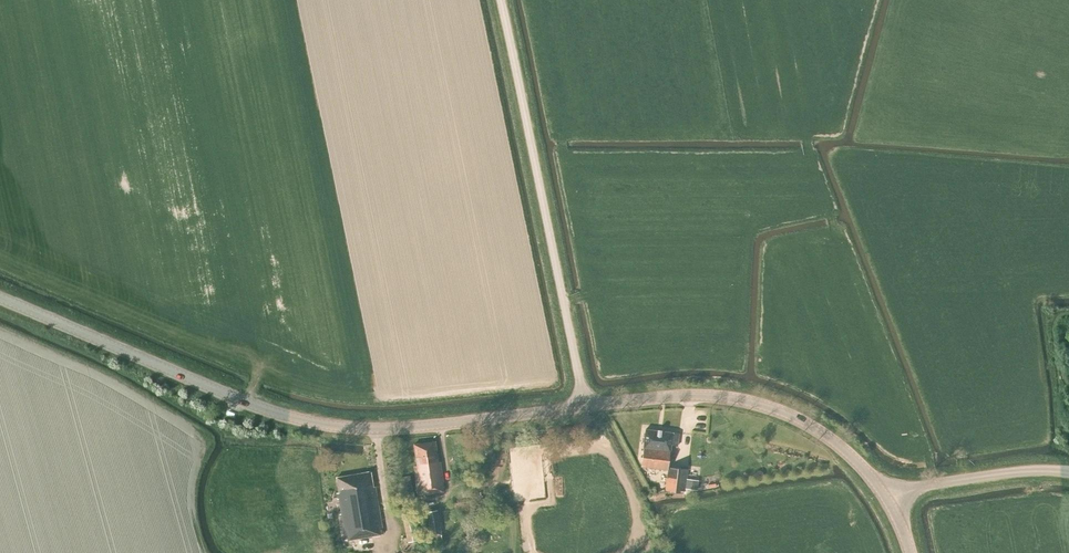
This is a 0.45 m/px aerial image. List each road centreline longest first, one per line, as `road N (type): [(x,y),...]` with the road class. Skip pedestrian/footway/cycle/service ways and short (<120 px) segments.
road 1 (secondary): [(584,407),(401,431),(338,428),(245,402),(0,297)]
road 2 (unclassified): [(584,407),(501,0)]
road 3 (secondary): [(889,498),(840,442),(752,400),(711,395),(584,407)]
road 4 (unclassified): [(1068,472),(1026,470),(889,498)]

